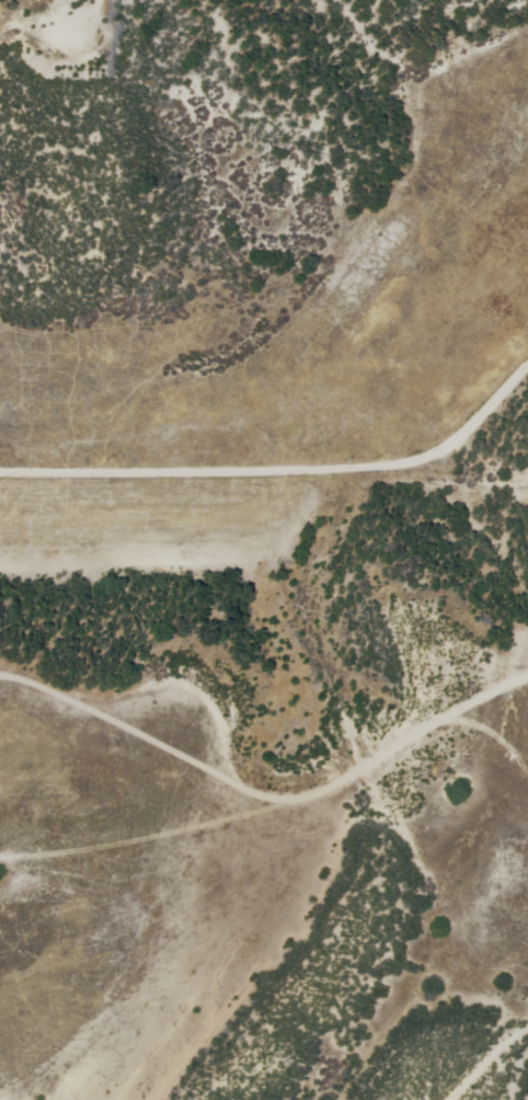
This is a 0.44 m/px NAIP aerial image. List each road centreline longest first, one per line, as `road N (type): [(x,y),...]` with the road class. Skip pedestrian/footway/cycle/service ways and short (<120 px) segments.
road 1 (track): [(188,1099),(279,999),(371,843),(424,410)]
road 2 (track): [(0,480),(217,484),(378,461),(424,410),(527,333)]
road 3 (track): [(0,654),(274,641),(406,577)]
road 4 (track): [(127,1099),(26,999),(0,985)]

